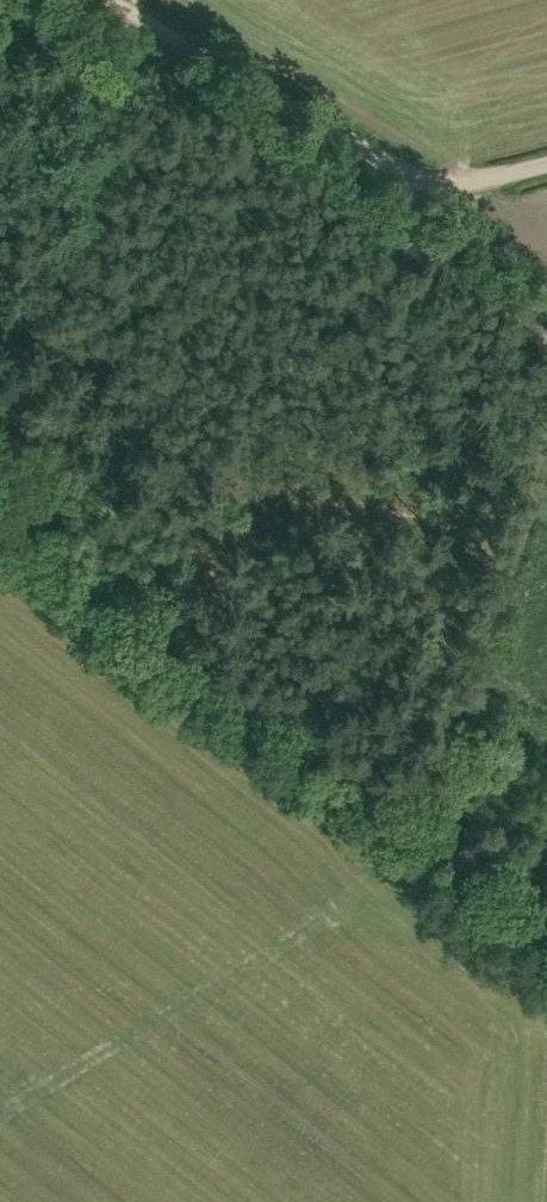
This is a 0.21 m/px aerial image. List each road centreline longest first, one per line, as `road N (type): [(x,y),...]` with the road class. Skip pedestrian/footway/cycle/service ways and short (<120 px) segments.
road 1 (track): [(100,0),(371,158)]
road 2 (track): [(546,344),(522,314),(415,245),(415,185)]
road 3 (unclassified): [(371,158),(436,190),(546,164)]

